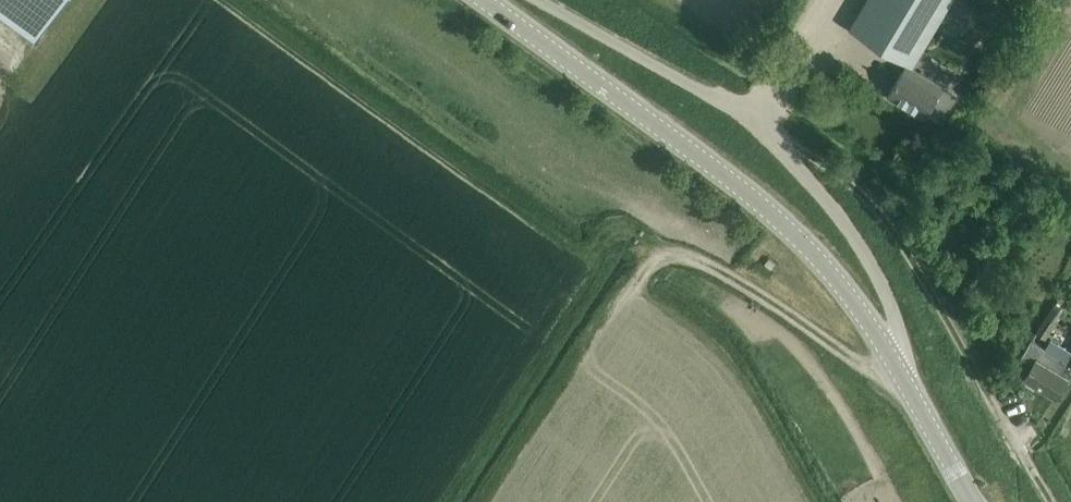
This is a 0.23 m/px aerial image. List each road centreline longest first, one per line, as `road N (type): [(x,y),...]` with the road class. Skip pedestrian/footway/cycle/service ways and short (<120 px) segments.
road 1 (tertiary): [(972,501),(892,359),(820,259),(750,195),(485,0)]
road 2 (track): [(774,144),(791,143),(829,168),(890,227),(1050,501)]
road 3 (track): [(637,275),(657,260),(692,258),(785,309),(874,376),(902,380)]

